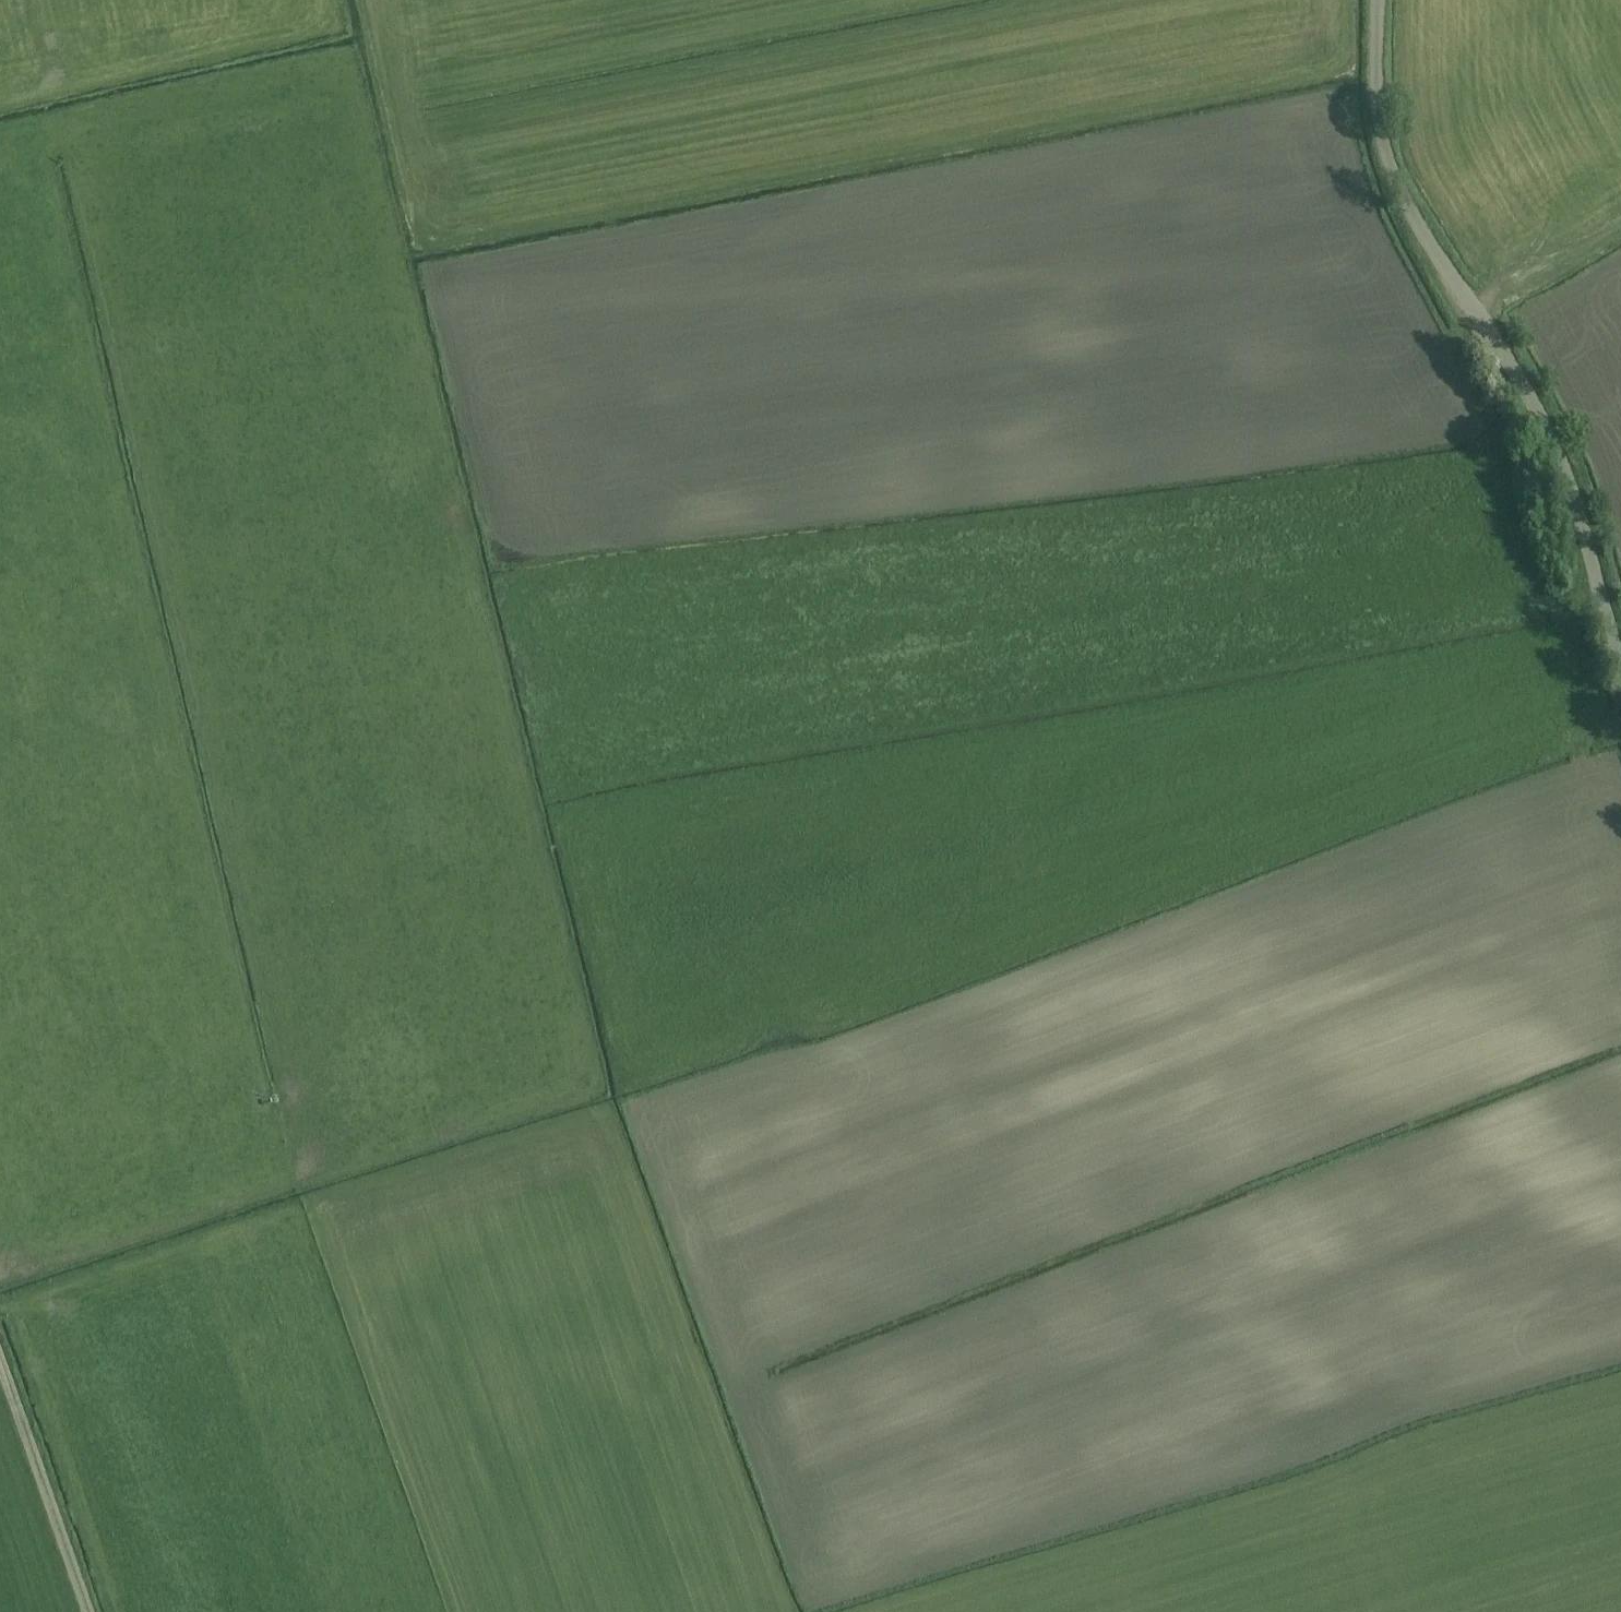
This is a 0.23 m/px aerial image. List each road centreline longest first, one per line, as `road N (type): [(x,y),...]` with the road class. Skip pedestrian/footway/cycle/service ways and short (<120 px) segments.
road 1 (track): [(85,1611),(0,1373)]

